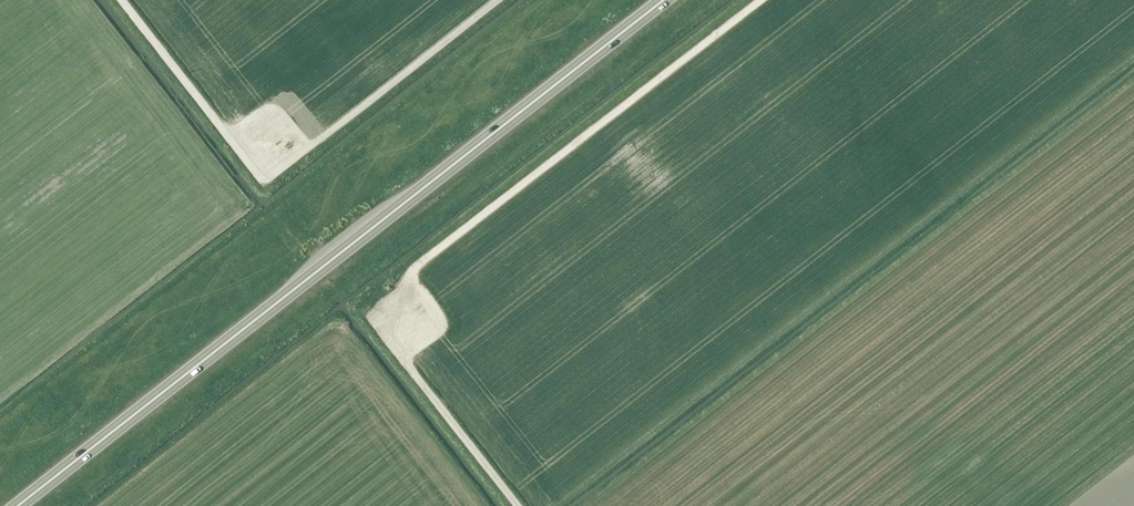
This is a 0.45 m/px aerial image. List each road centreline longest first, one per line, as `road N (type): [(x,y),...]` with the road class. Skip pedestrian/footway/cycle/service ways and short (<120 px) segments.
road 1 (trunk): [(15,505),(660,0)]
road 2 (unclassified): [(517,505),(404,364),(398,310),(417,267),(762,0)]

